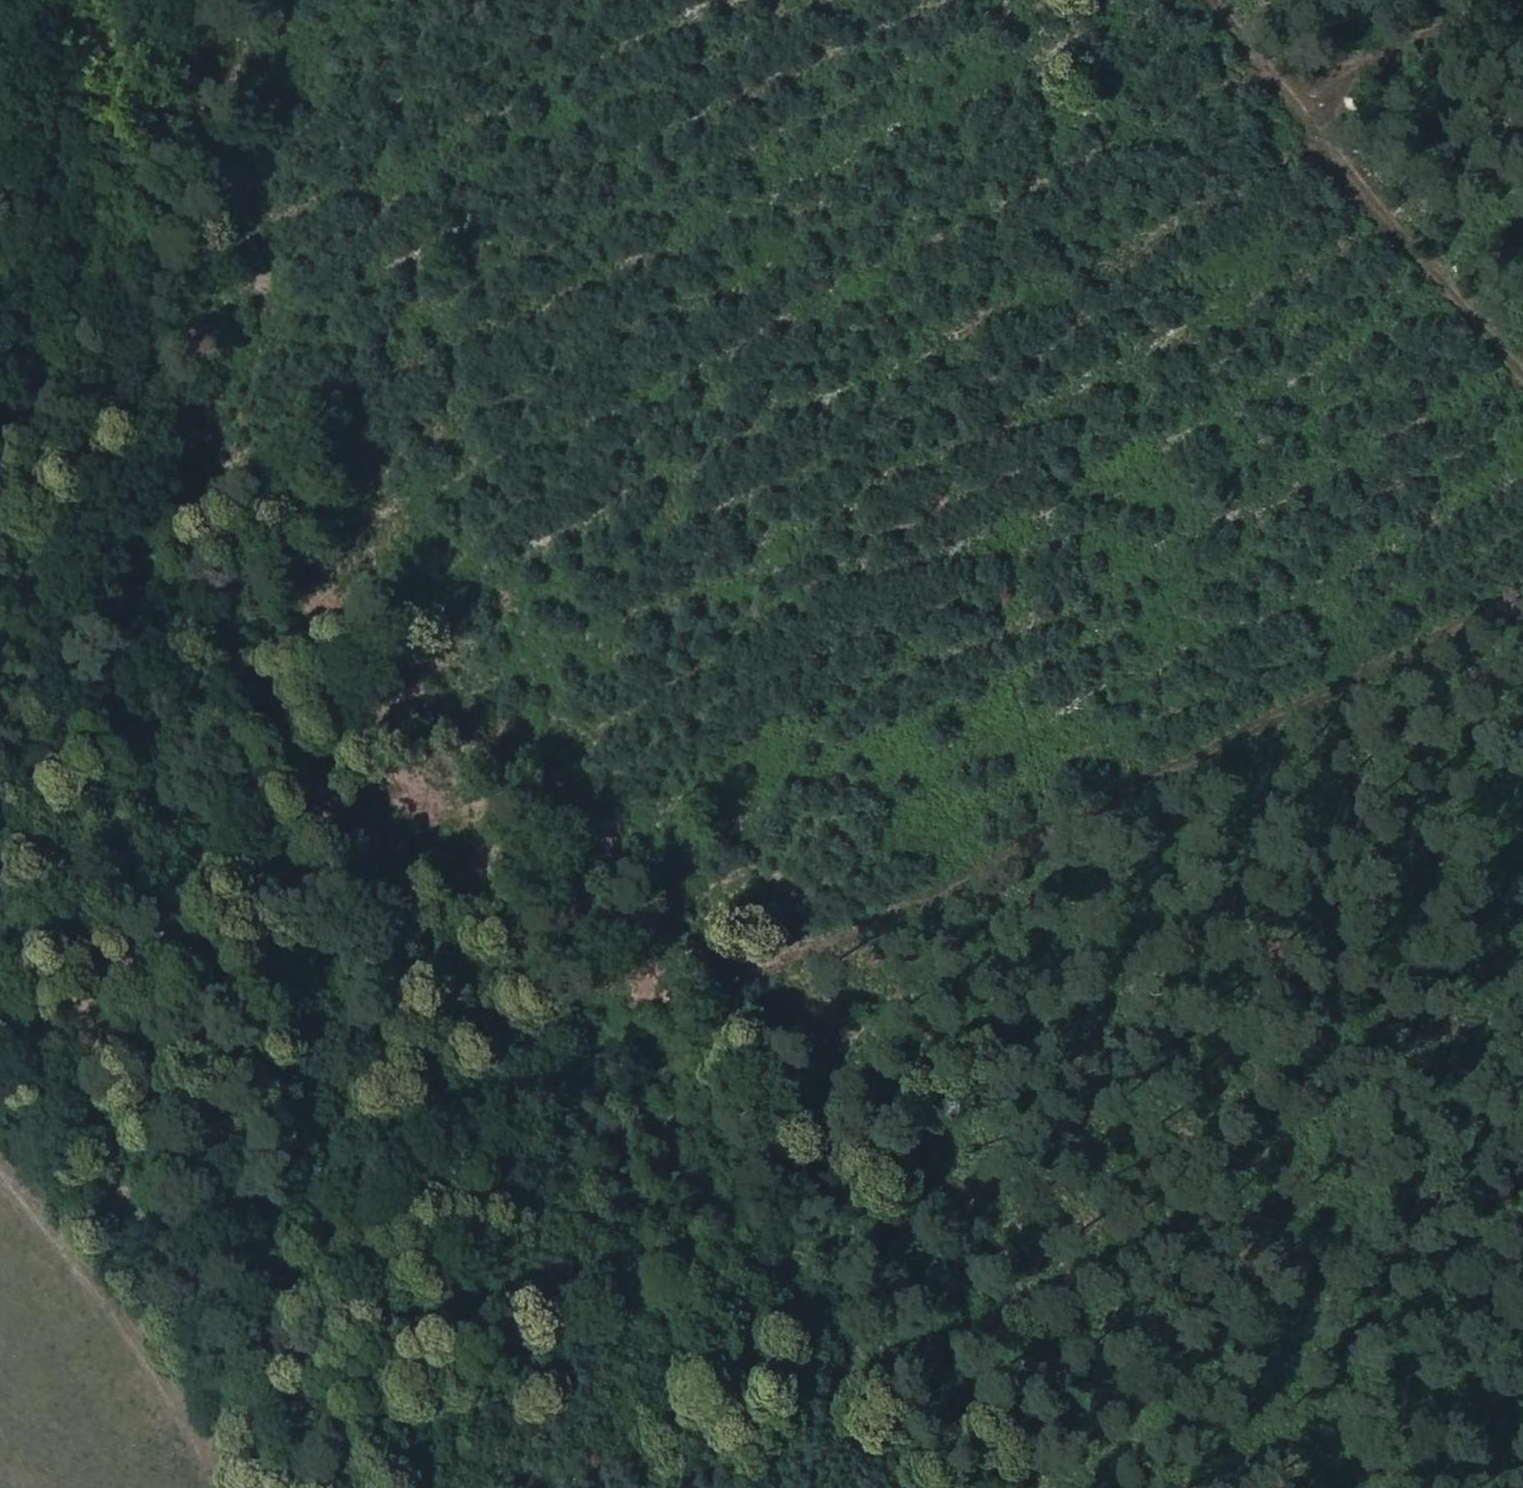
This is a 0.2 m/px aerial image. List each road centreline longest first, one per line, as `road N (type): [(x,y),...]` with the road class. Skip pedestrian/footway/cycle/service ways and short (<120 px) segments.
road 1 (track): [(1522,376),(1201,0)]

